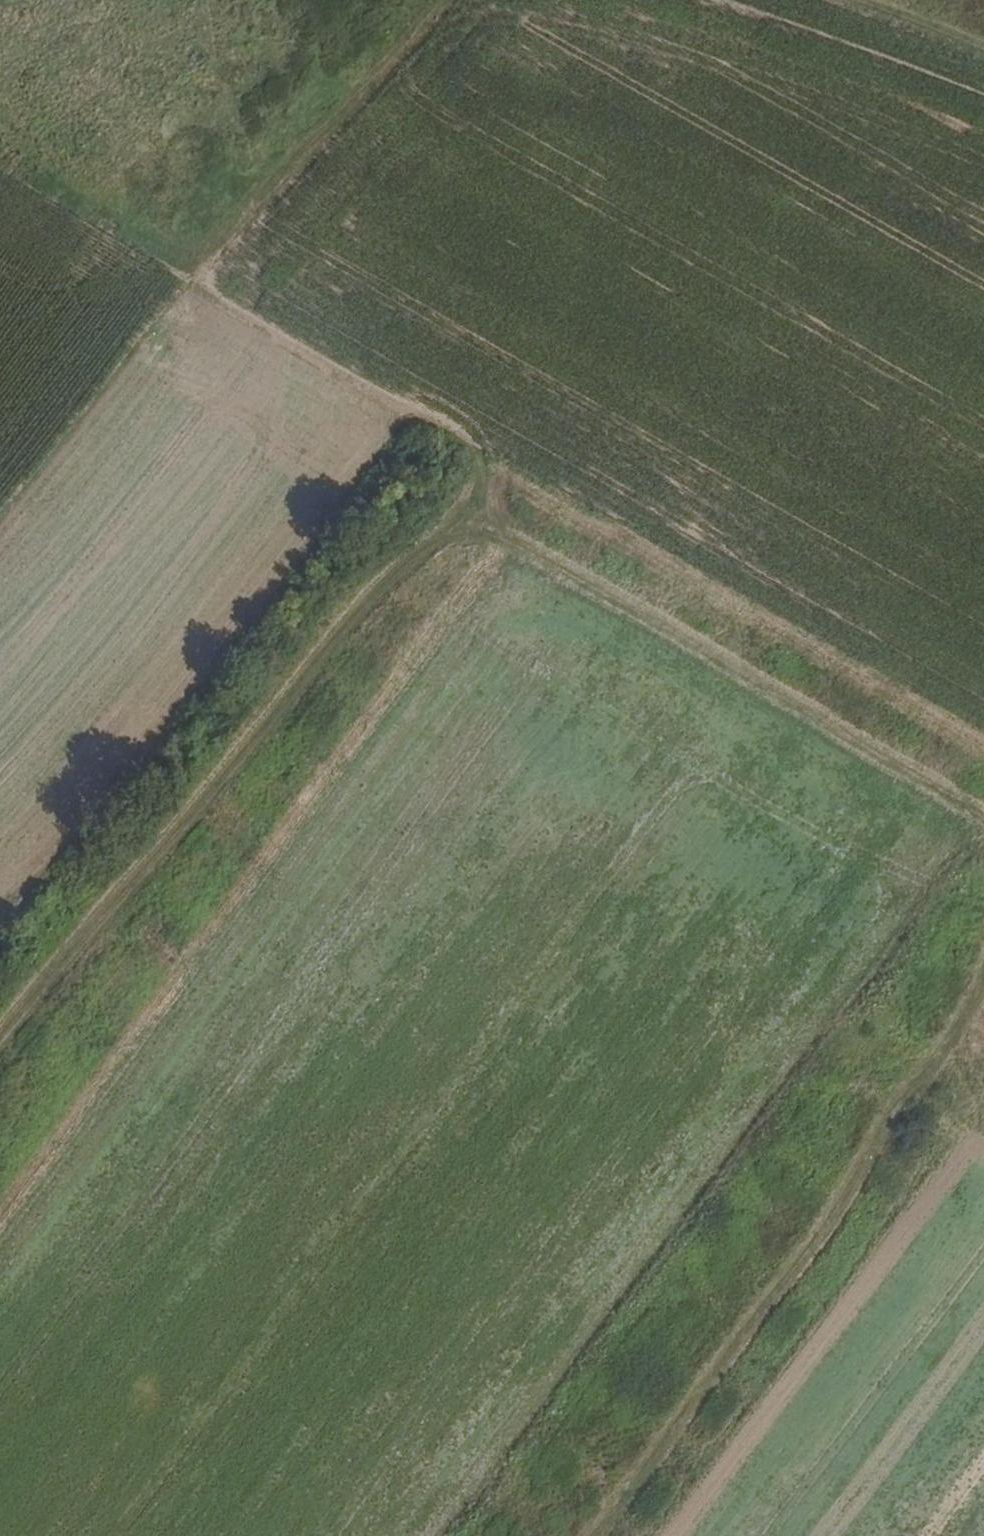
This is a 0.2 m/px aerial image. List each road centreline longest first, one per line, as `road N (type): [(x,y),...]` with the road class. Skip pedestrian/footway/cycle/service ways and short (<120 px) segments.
road 1 (track): [(983,78),(787,0)]

